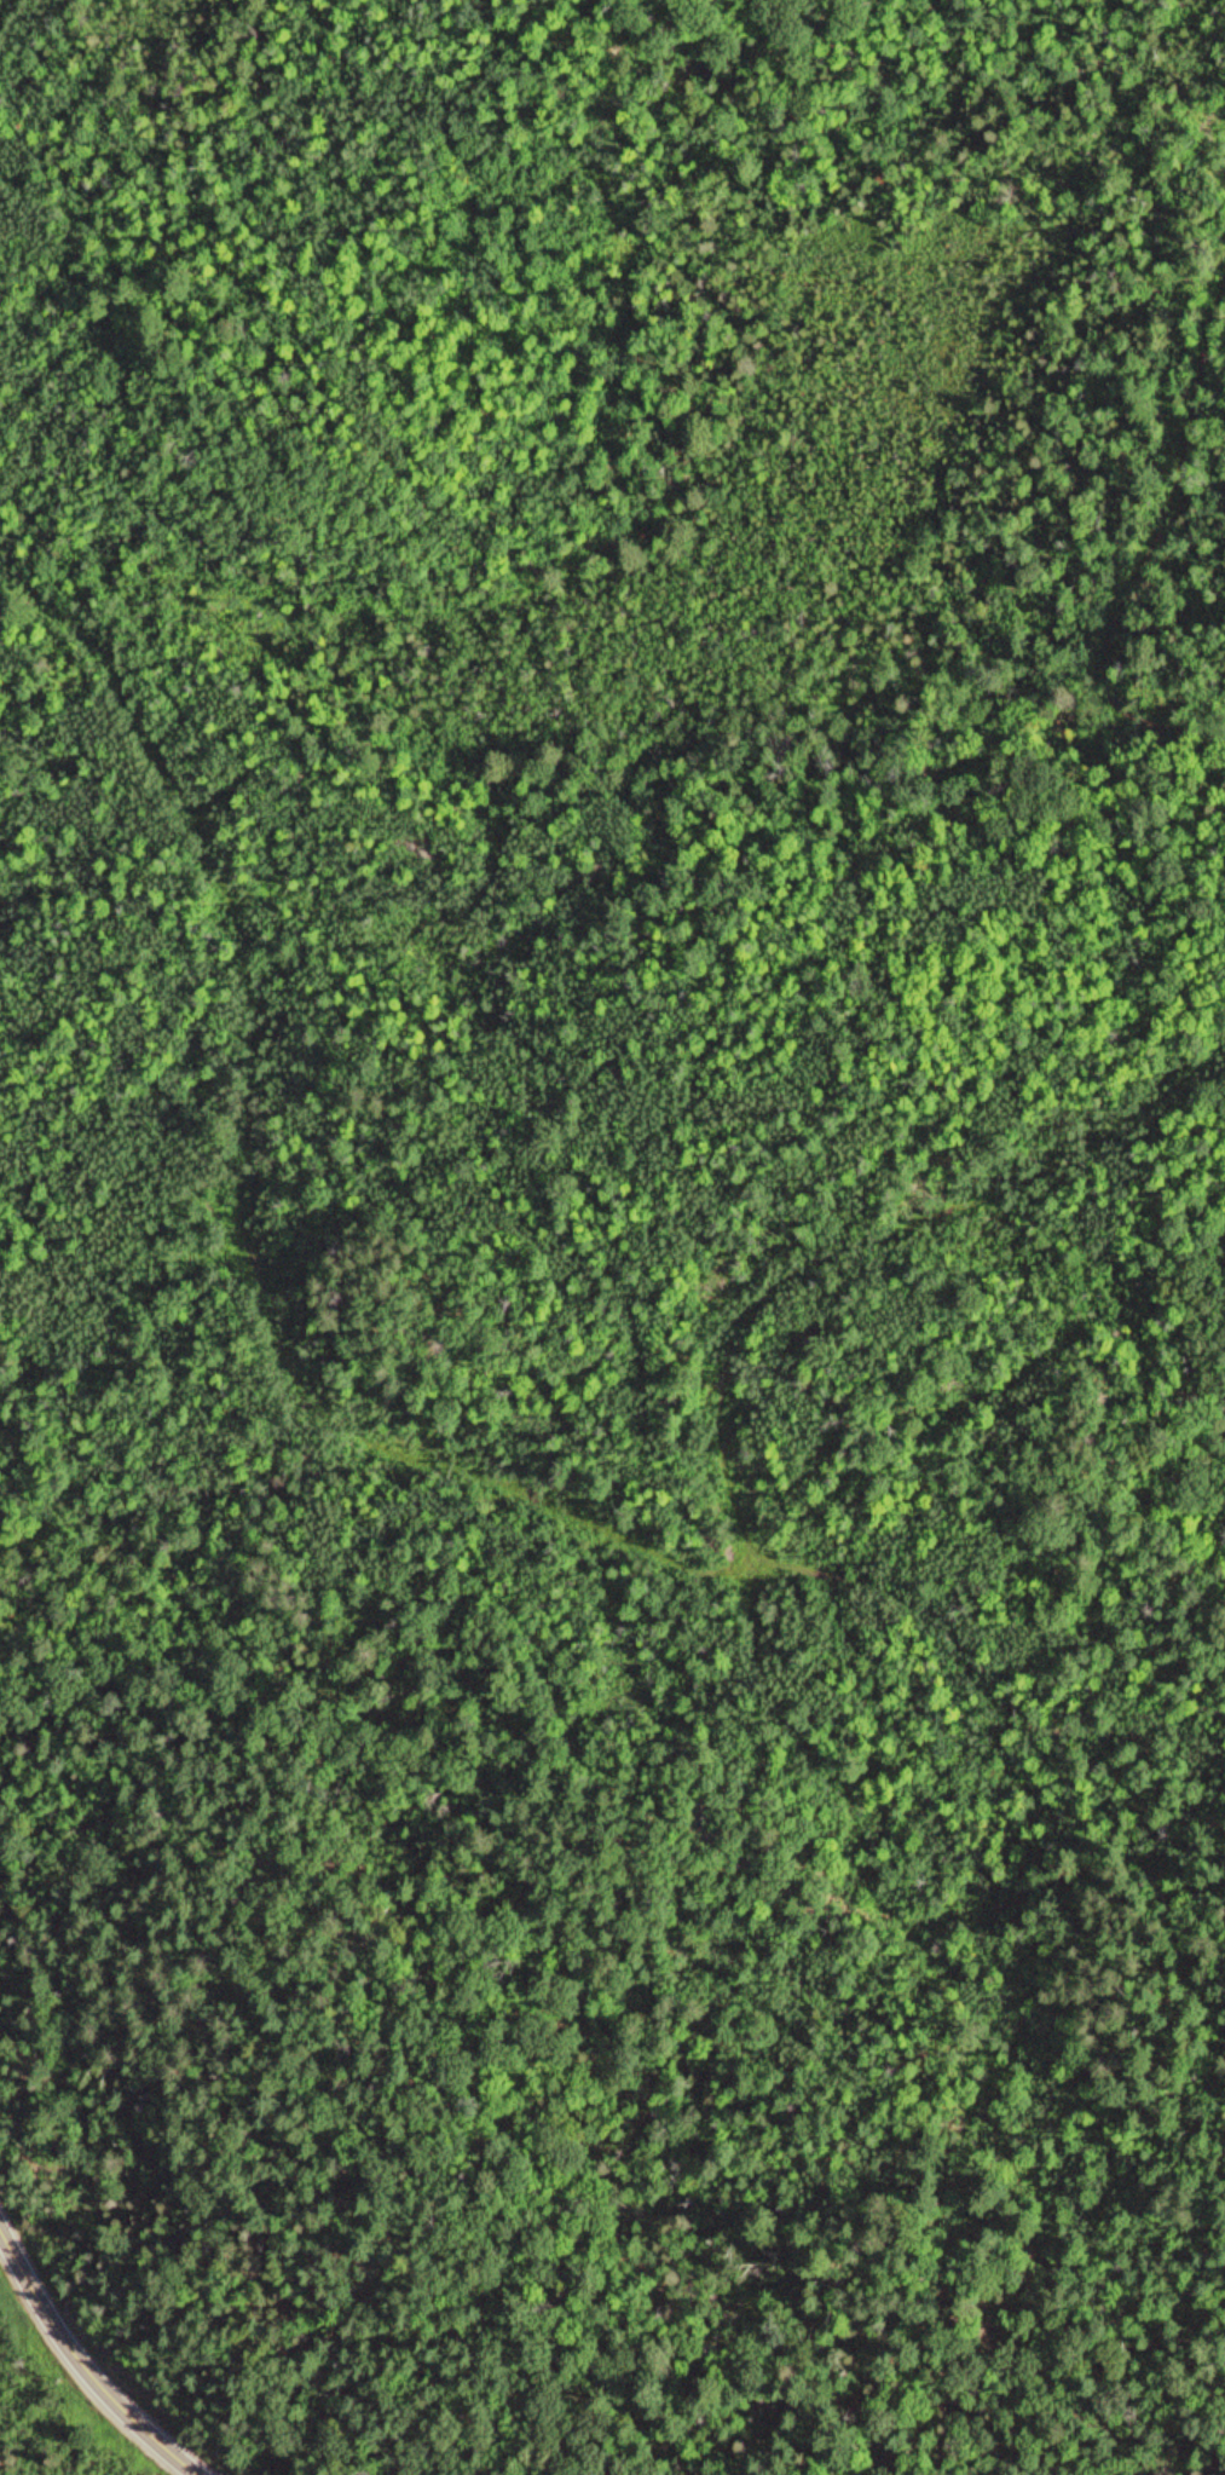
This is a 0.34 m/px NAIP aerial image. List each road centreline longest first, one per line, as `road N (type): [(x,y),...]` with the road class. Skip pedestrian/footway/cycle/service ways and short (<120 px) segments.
road 1 (secondary): [(196,2474),(62,2336),(0,2226)]

